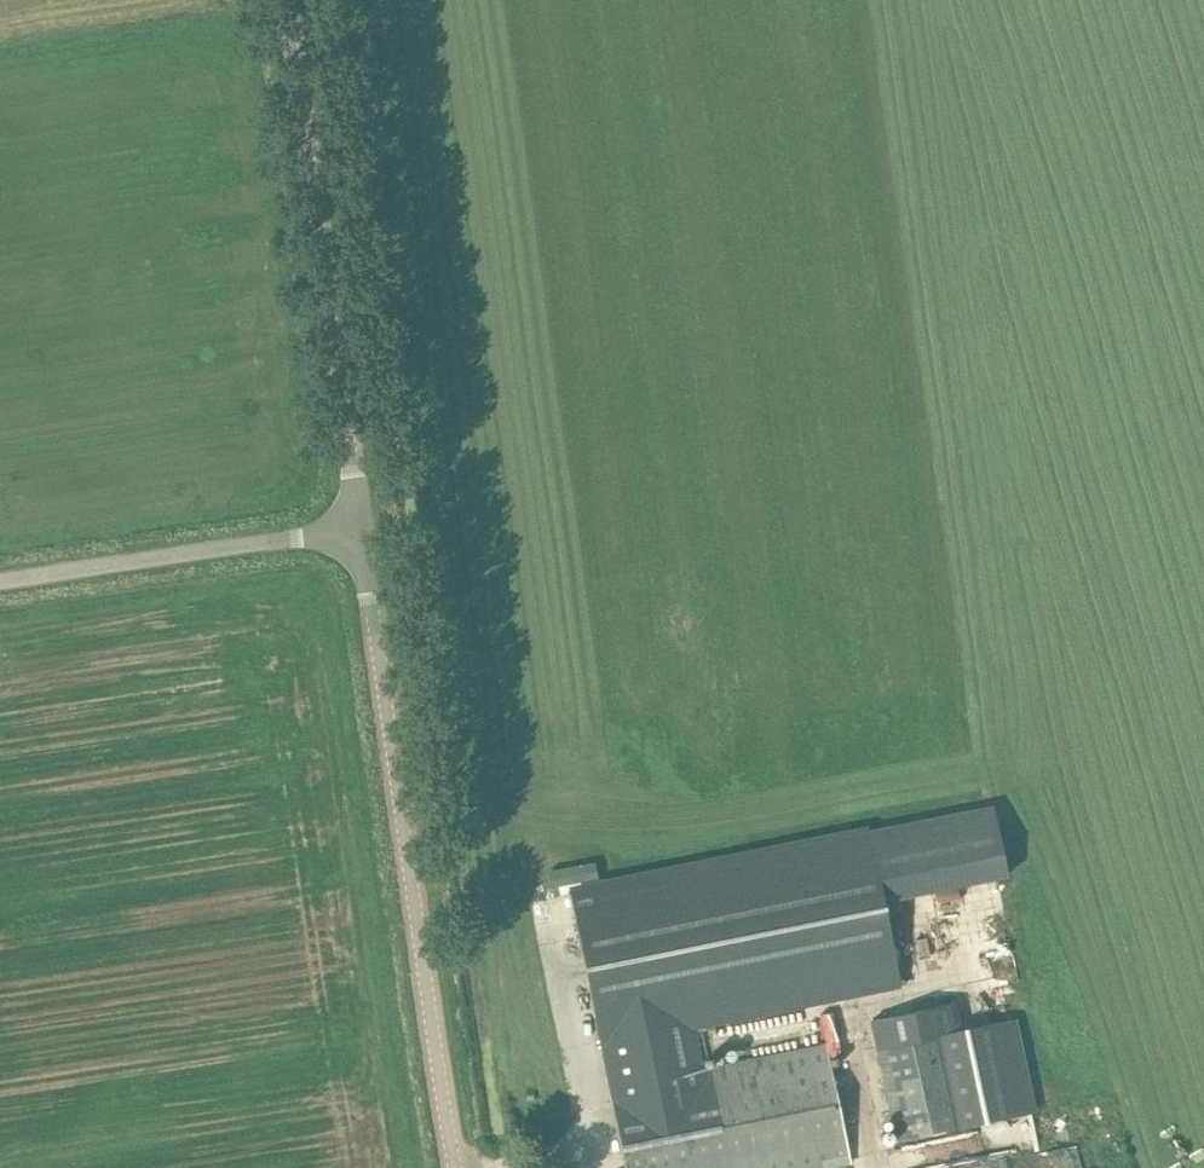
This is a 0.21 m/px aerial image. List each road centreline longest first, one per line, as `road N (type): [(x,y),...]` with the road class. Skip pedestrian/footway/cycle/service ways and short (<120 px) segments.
road 1 (tertiary): [(456,1167),(361,529)]
road 2 (tertiary): [(361,529),(285,0)]
road 3 (unclassified): [(0,583),(361,529)]

